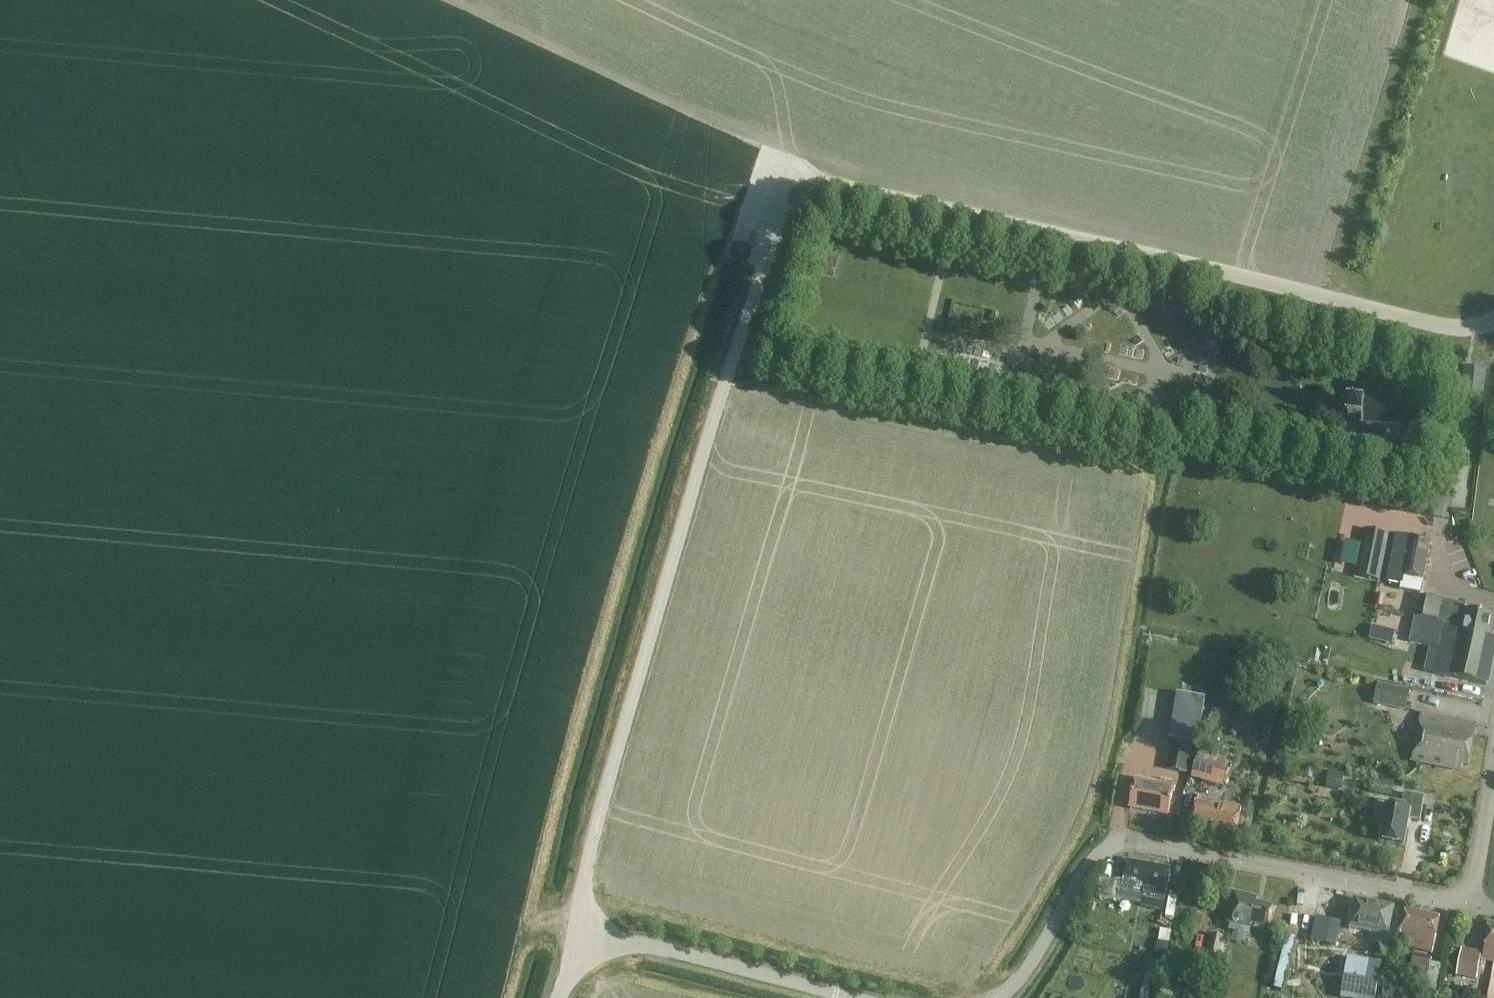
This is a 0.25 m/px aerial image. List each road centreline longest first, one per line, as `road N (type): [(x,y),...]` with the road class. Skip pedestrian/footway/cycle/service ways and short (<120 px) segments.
road 1 (unclassified): [(997,997),(1122,842),(1470,902)]
road 2 (unclassified): [(555,997),(574,928),(859,997)]
road 3 (unclassified): [(1470,902),(1493,775)]

